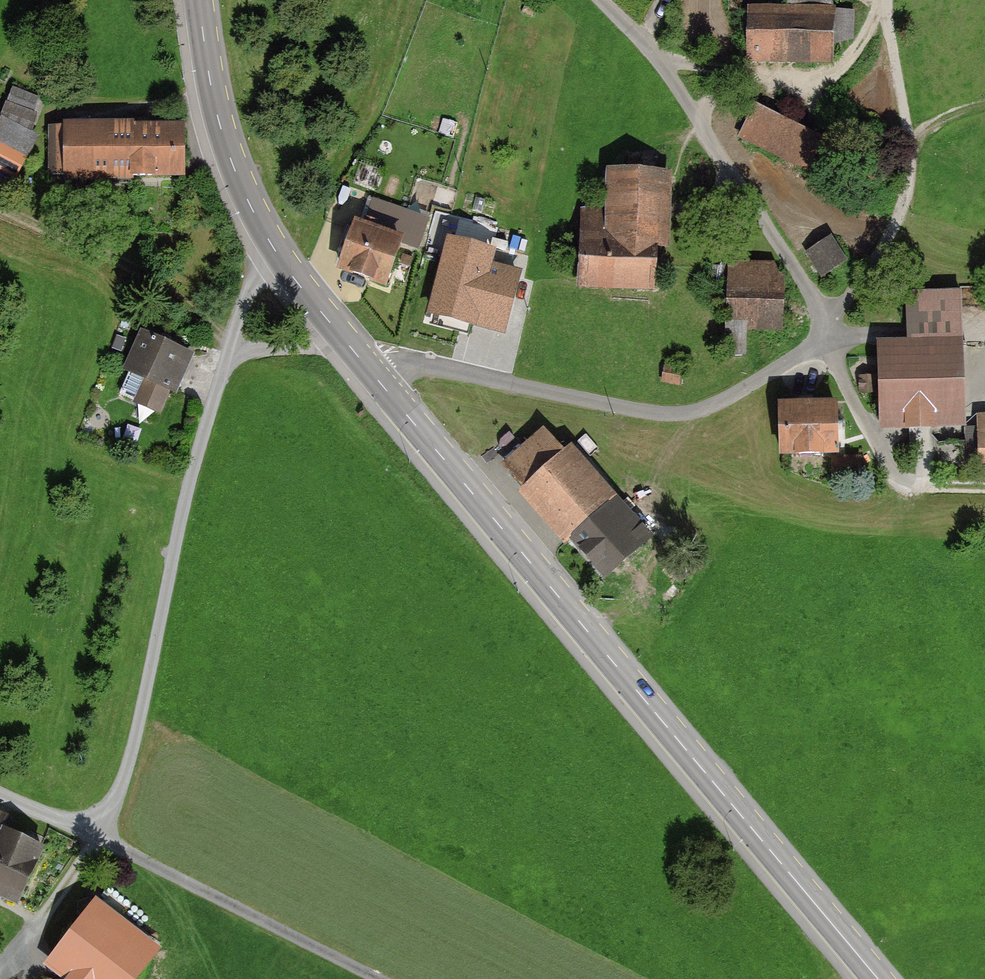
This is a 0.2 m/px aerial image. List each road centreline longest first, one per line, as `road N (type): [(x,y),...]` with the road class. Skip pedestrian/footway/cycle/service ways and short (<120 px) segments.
road 1 (secondary): [(878,978),(359,358)]
road 2 (track): [(279,260),(263,270),(230,351),(179,544),(132,783),(0,952)]
road 3 (residential): [(827,332),(814,349),(724,403),(679,419),(359,358)]
road 4 (track): [(395,978),(0,793)]
road 5 (residential): [(827,332),(686,95),(604,0)]
road 6 (secondary): [(359,358),(279,260),(250,207),(211,87),(199,0)]
road 7 (track): [(889,0),(913,150),(910,192),(878,265),(827,332)]
road 8 (track): [(660,58),(746,72),(771,84),(833,85),(889,1)]
road 9 (track): [(0,207),(125,263),(178,298),(230,351)]
road 10 (track): [(984,489),(900,482),(827,332)]
road 11 (residential): [(359,358),(230,351)]

